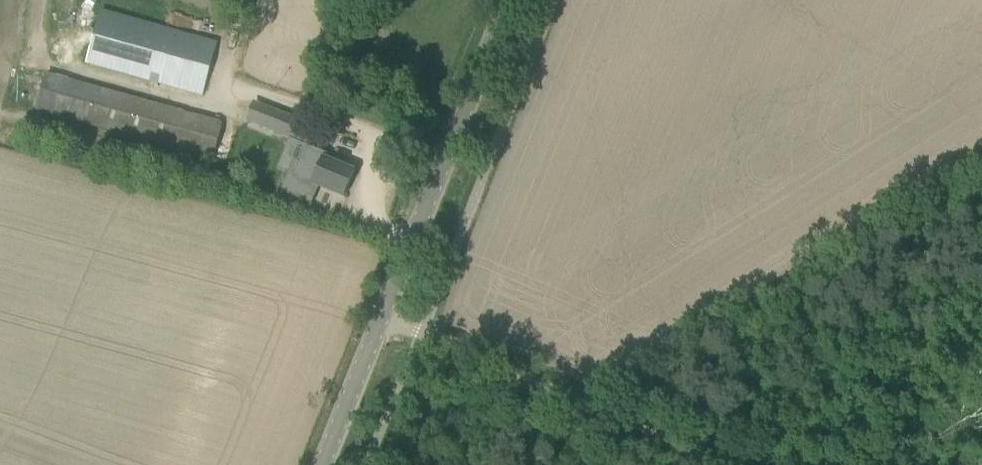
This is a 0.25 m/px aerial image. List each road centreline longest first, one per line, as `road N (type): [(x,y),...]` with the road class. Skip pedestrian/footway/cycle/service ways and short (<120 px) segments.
road 1 (unclassified): [(709,464),(381,319)]
road 2 (tertiary): [(381,319),(515,0)]
road 3 (tertiary): [(325,464),(381,319)]

